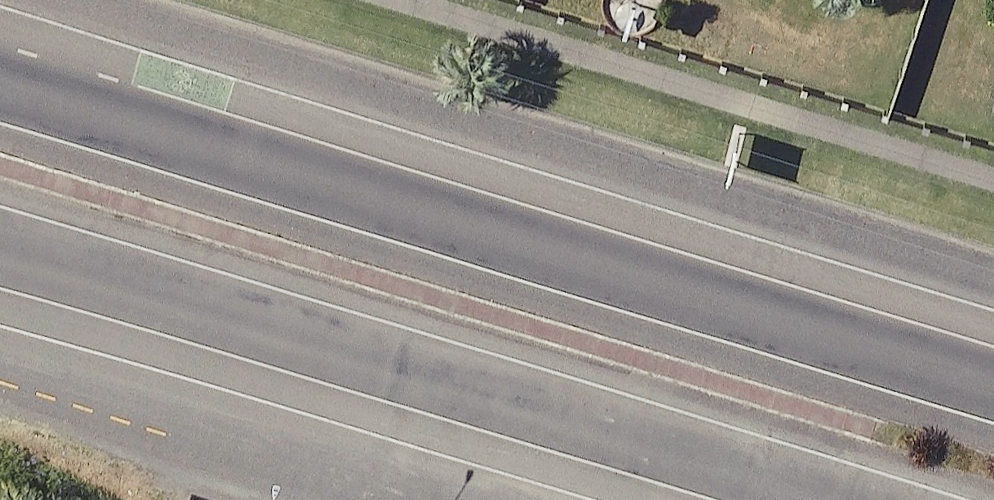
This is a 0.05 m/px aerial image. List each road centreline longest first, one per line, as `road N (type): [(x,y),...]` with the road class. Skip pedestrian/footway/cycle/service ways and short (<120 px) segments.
road 1 (secondary): [(0,88),(993,387)]
road 2 (secondary): [(832,499),(0,249)]

